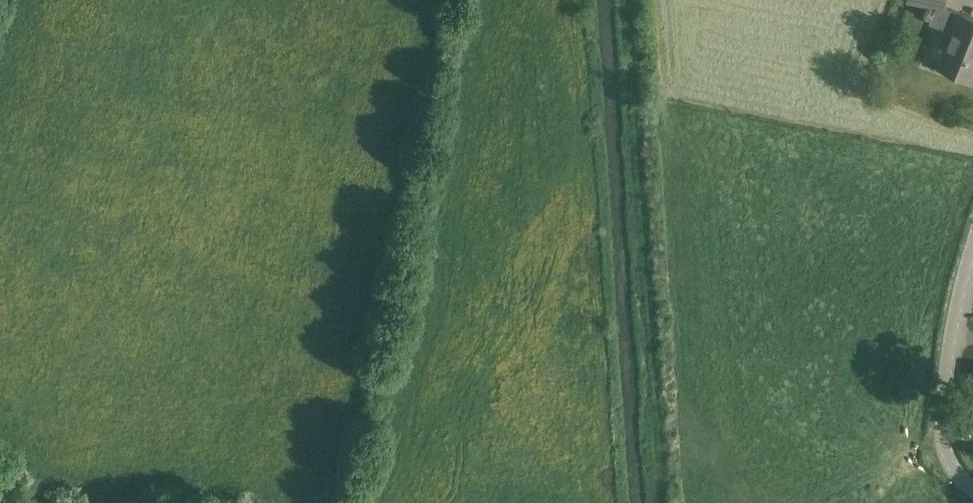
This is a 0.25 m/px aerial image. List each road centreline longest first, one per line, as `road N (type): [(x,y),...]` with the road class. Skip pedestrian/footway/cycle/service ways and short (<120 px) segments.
road 1 (unclassified): [(972,492),(944,440),(949,361),(972,256)]

